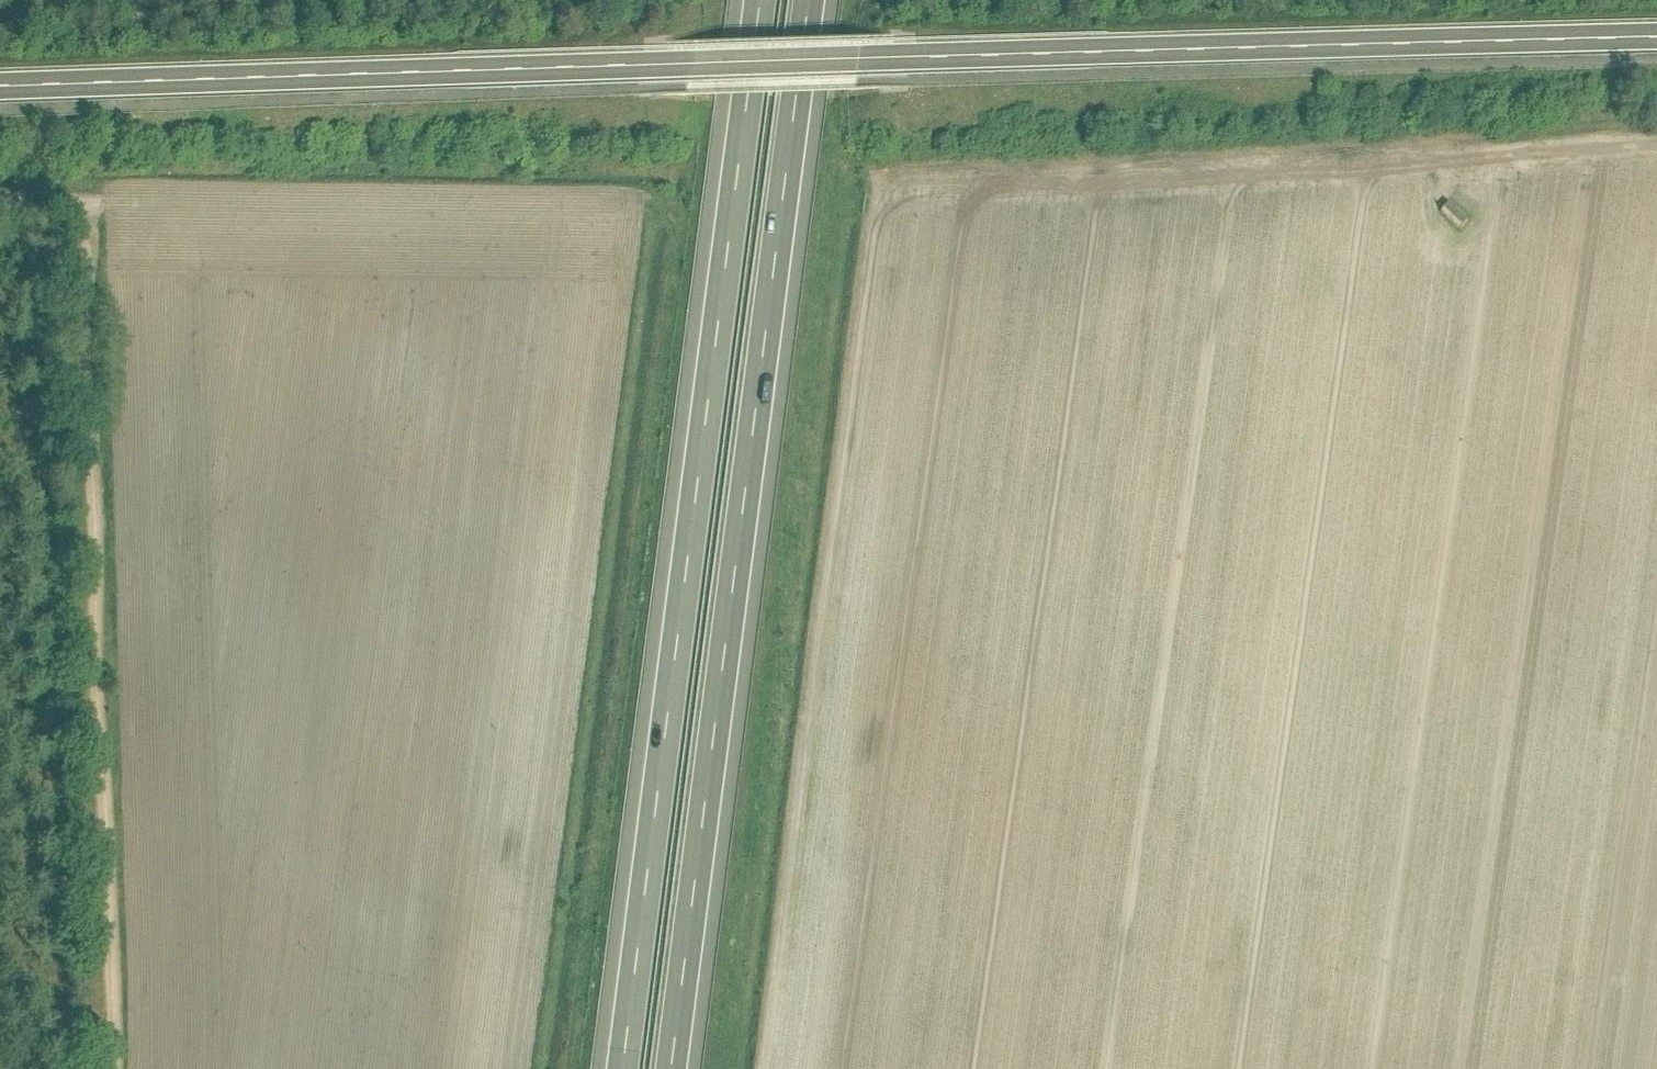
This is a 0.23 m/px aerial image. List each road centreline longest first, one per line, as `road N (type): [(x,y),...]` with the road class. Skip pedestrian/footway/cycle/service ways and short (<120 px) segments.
road 1 (tertiary): [(0,90),(1656,37)]
road 2 (motorway): [(672,1068),(808,0)]
road 3 (motorway): [(760,0),(625,1068)]
road 4 (track): [(0,200),(81,203),(111,1068)]
road 5 (track): [(1498,154),(1656,140)]

